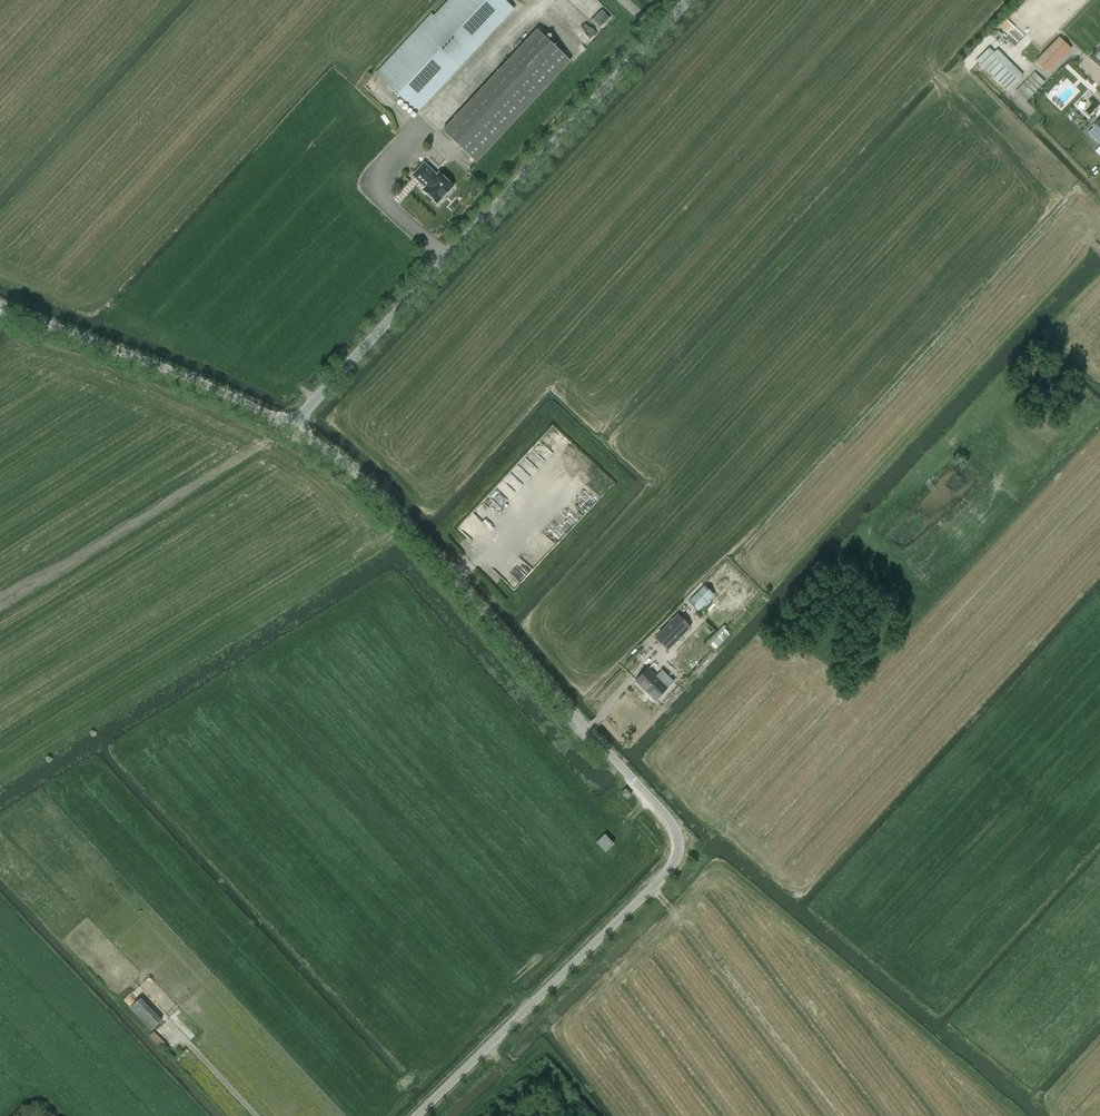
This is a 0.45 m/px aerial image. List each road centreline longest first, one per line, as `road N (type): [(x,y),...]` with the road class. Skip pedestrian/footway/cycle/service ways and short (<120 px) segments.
road 1 (unclassified): [(416,1115),(672,870),(679,848),(673,829),(505,631),(369,487),(290,420)]
road 2 (unclassified): [(290,420),(688,0)]
road 3 (unclassified): [(0,300),(290,420)]

